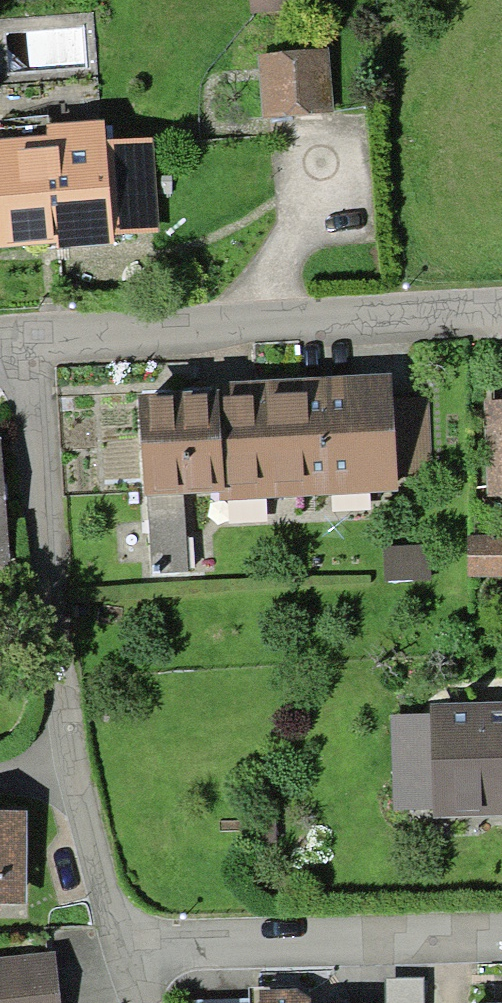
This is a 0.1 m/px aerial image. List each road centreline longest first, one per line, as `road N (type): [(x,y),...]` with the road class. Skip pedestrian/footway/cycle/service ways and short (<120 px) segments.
road 1 (residential): [(122,943),(70,777),(24,341)]
road 2 (residential): [(24,341),(501,316)]
road 3 (residential): [(501,934),(122,943)]

